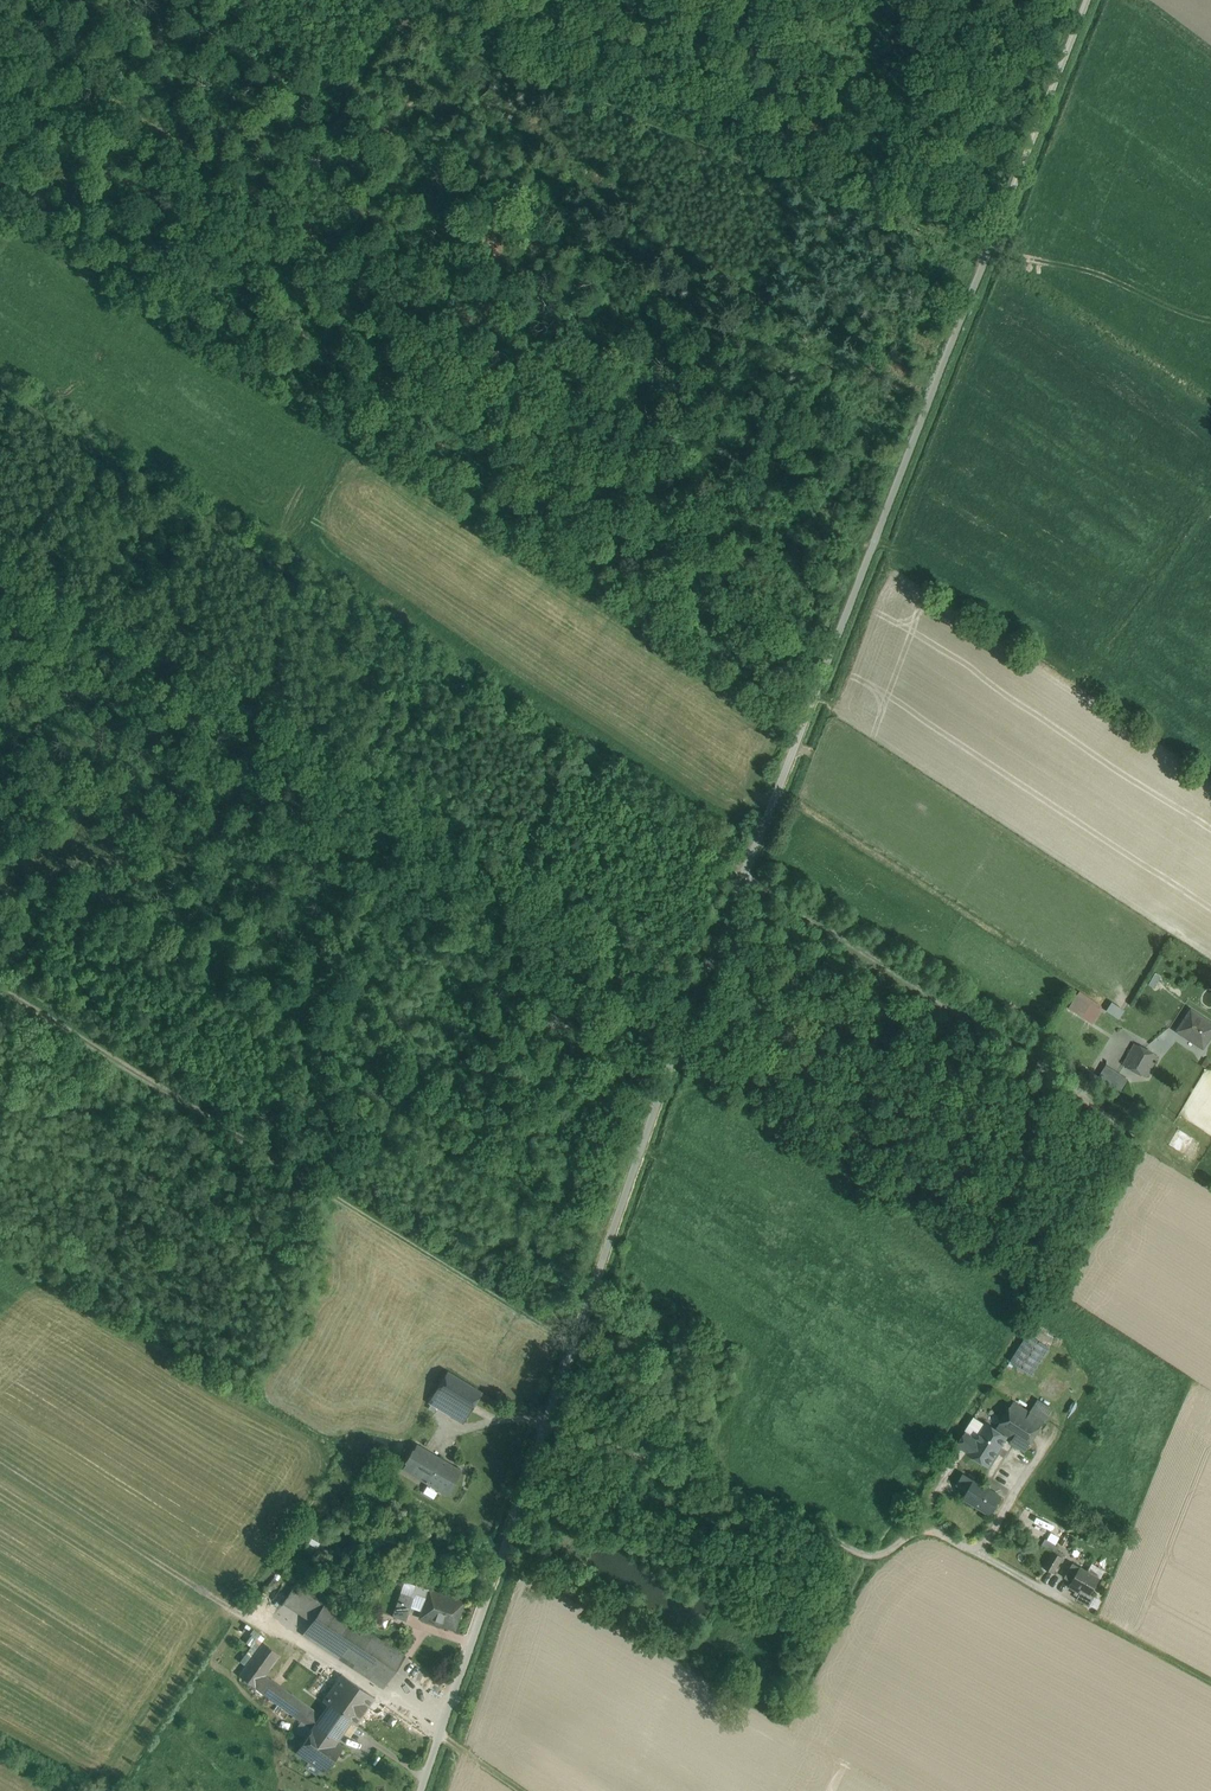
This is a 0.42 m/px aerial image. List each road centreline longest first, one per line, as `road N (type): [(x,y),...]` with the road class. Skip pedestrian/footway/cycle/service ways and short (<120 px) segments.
road 1 (unclassified): [(1086,0),(698,990),(545,1422)]
road 2 (track): [(744,876),(721,849),(0,387)]
road 3 (track): [(698,990),(0,551)]
road 4 (unclassified): [(545,1422),(878,1557),(927,1525),(978,1554),(1053,1436)]
road 5 (track): [(987,251),(436,41)]
road 6 (track): [(744,876),(1082,1093),(1147,1149),(1167,1112)]
road 7 (unclassified): [(545,1422),(420,1790)]
road 8 (track): [(263,1628),(0,1459)]
road 9 (track): [(987,251),(1008,251),(1210,391)]
road 10 (track): [(978,1554),(1088,1615)]

